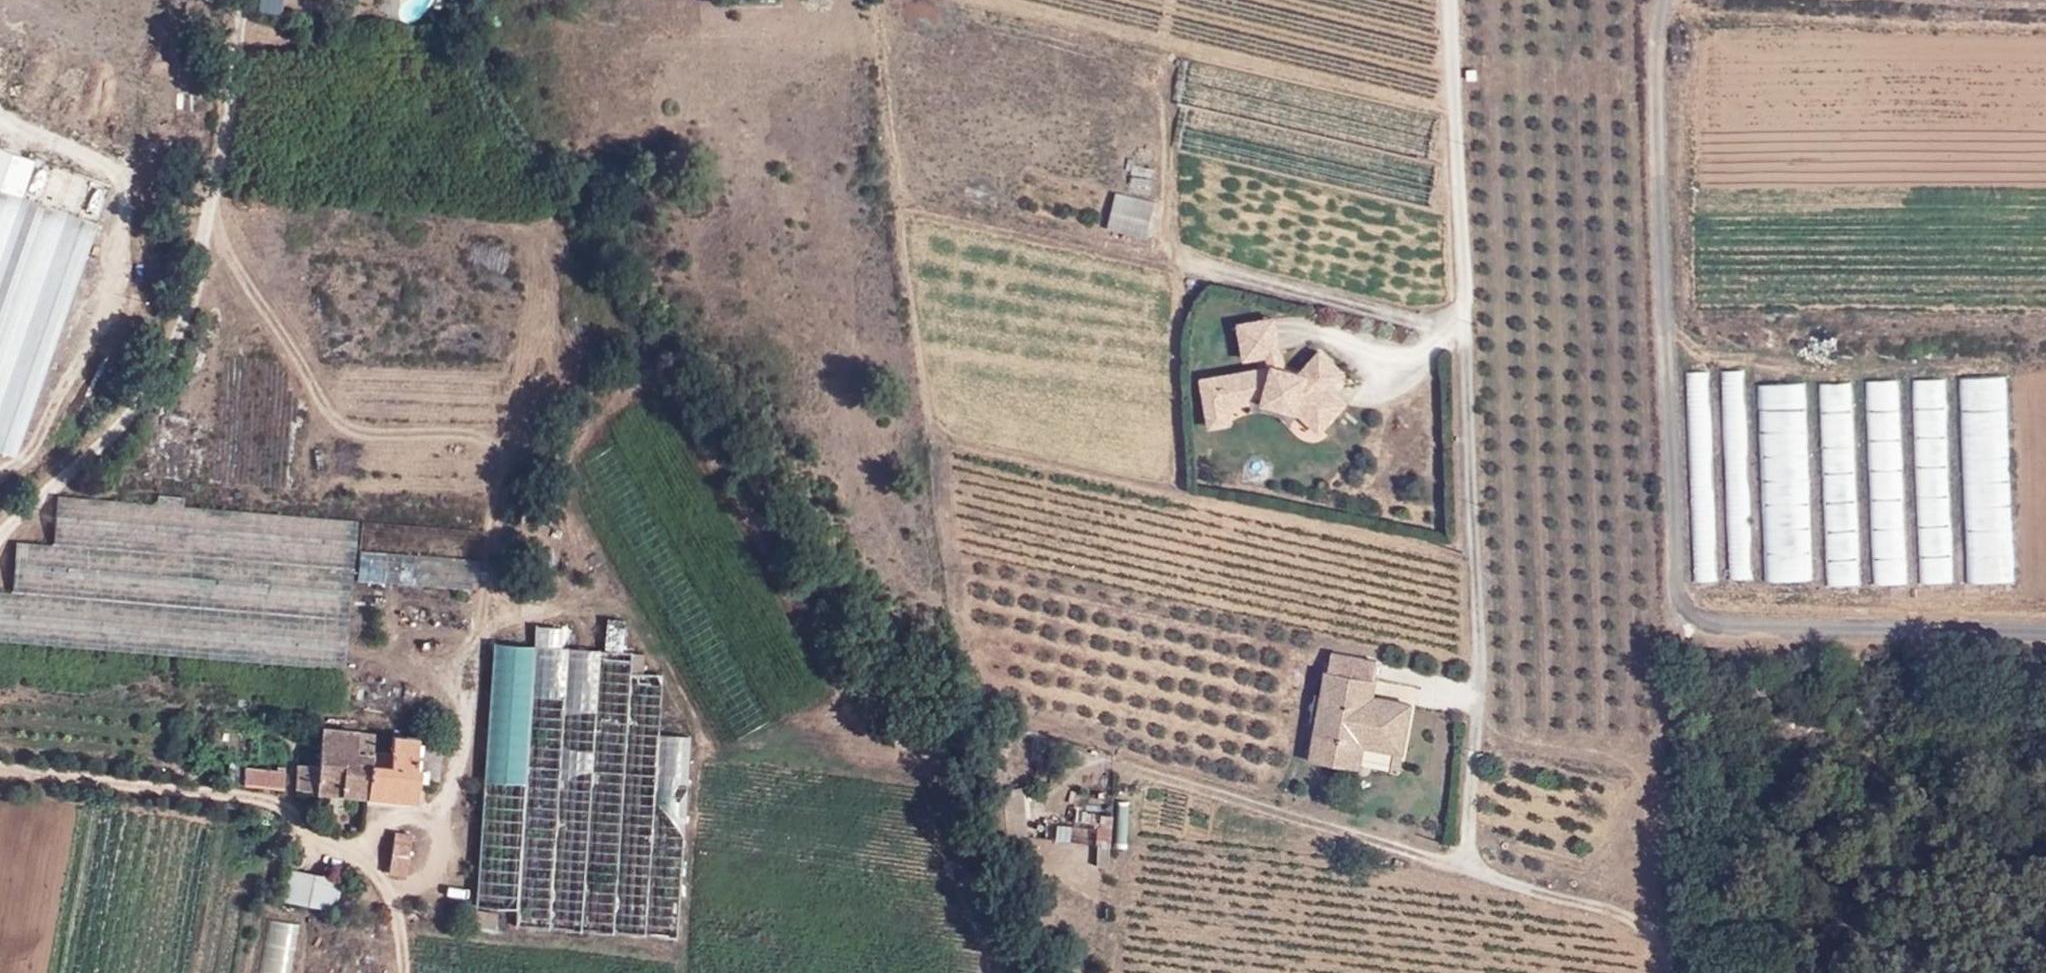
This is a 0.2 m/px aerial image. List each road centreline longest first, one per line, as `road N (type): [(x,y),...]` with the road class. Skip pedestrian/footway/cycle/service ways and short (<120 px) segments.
road 1 (unclassified): [(1458,0),(1470,326),(1476,875)]
road 2 (track): [(1262,810),(1645,929),(1673,951),(1674,972)]

